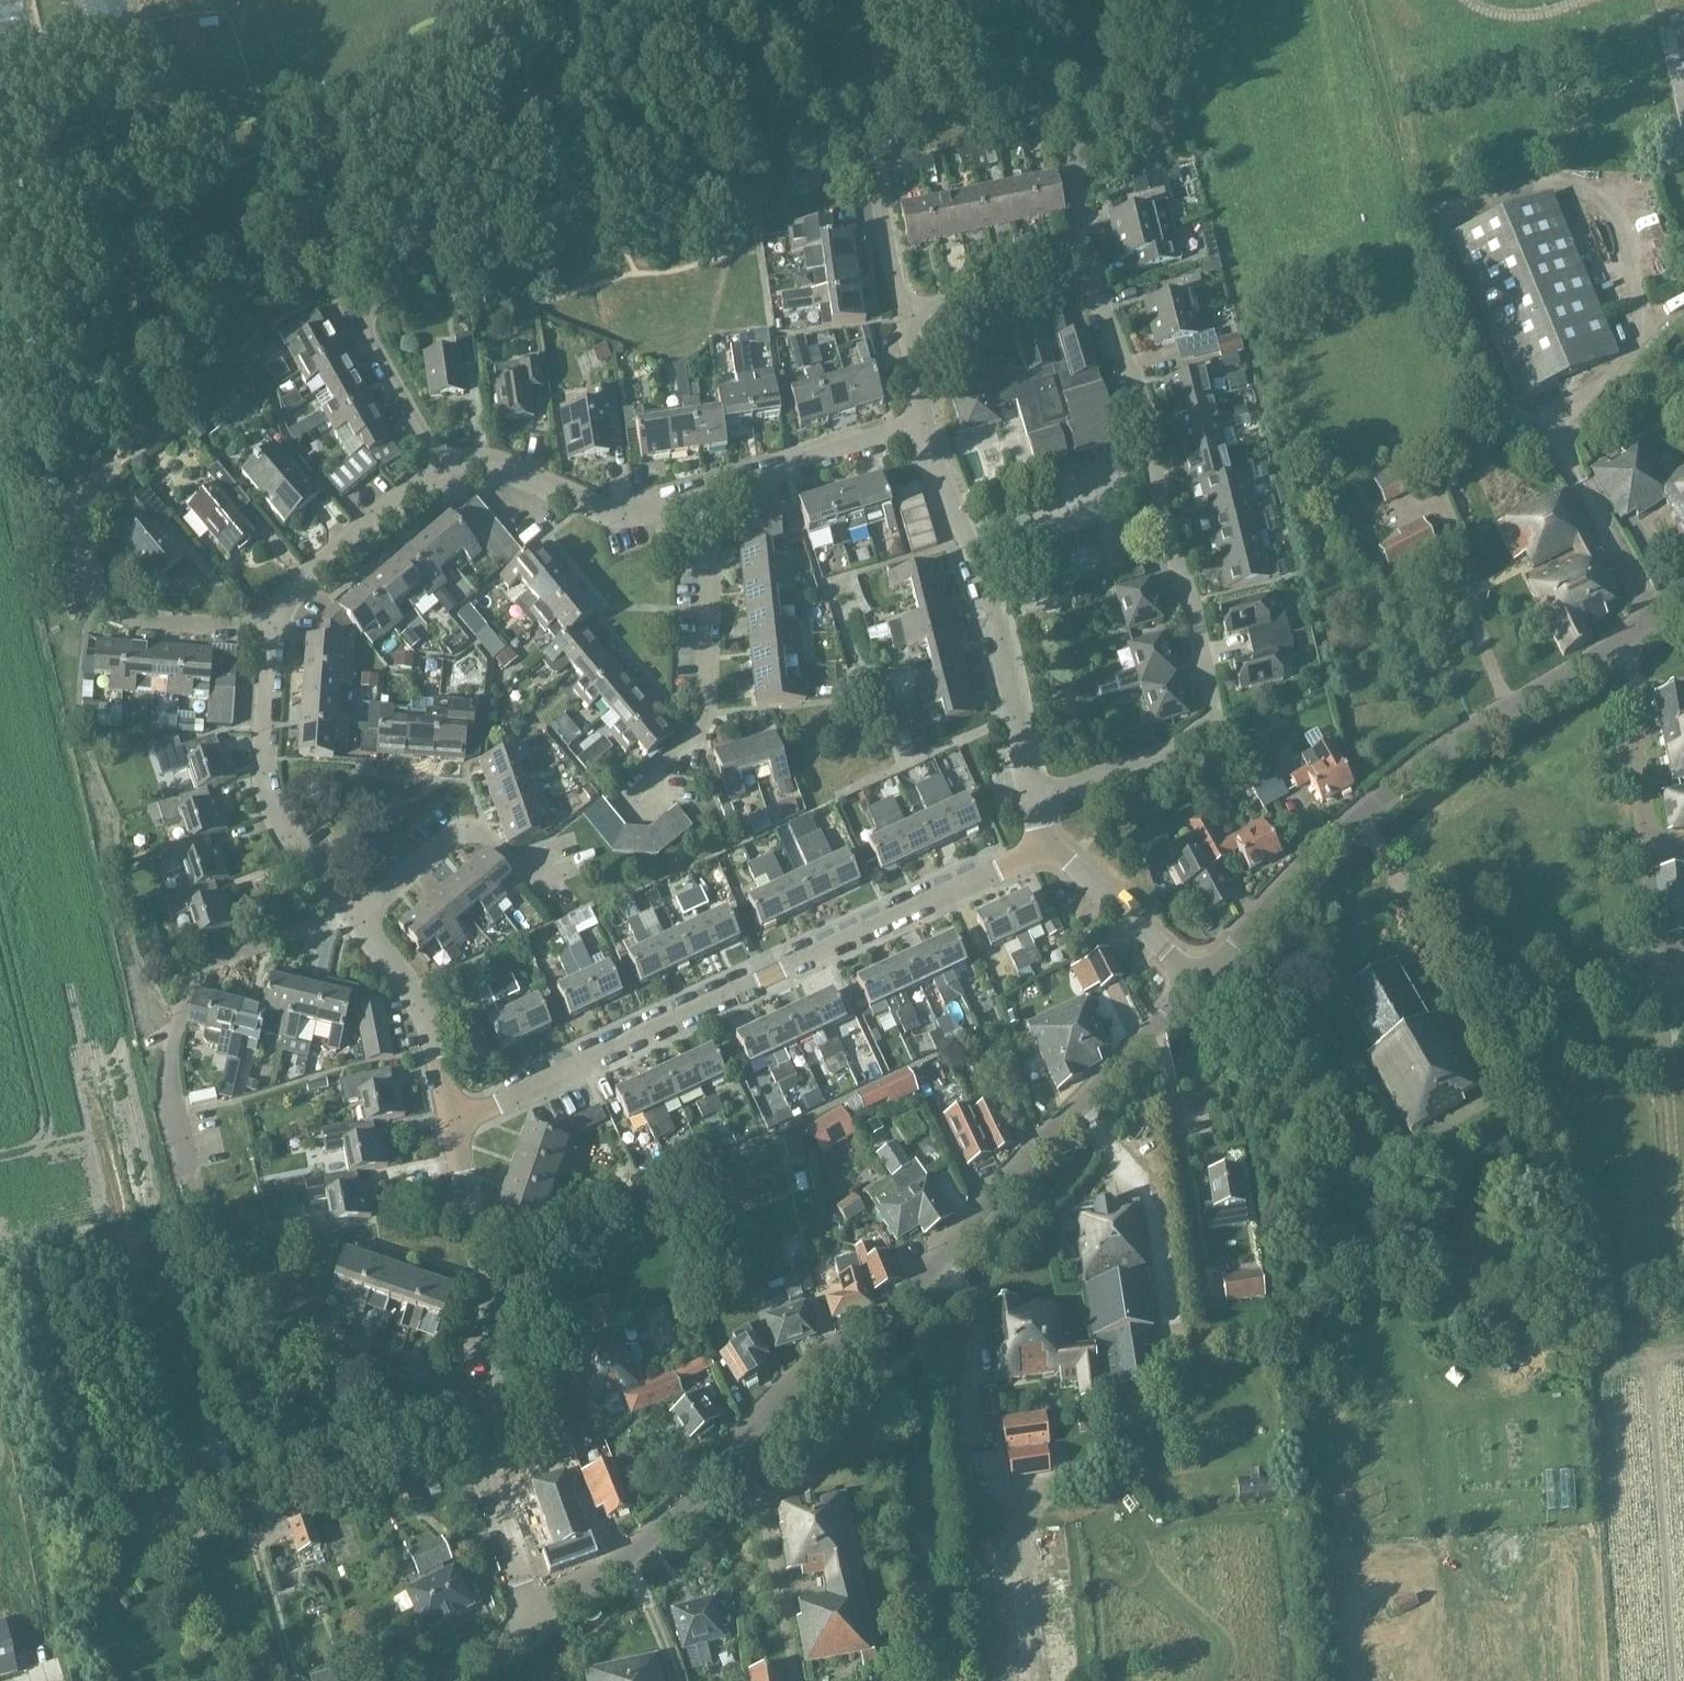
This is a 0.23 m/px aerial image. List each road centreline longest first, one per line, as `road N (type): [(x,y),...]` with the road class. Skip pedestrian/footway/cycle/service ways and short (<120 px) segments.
road 1 (tertiary): [(533,1620),(701,1495),(782,1397),(929,1278),(995,1196),(1197,982)]
road 2 (residential): [(1033,804),(1179,745),(1216,715),(1192,598),(1157,512),(1141,395),(1078,250)]
road 3 (residential): [(452,1126),(1044,841)]
road 4 (tertiary): [(1197,982),(1397,785),(1645,627),(1683,592)]
road 5 (residential): [(533,1620),(480,1473),(489,1385),(452,1126)]
road 6 (residential): [(191,1193),(167,1091),(176,1017),(191,974),(346,910)]
road 7 (residential): [(1033,804),(981,571),(921,431)]
road 8 (residential): [(610,805),(710,719),(716,488)]
road 9 (residential): [(267,631),(108,610),(88,588),(70,527),(74,499),(111,469)]
road 10 (residential): [(346,910),(287,842),(268,803),(267,631)]
road 11 (residential): [(716,488),(615,516),(488,462),(433,461)]
road 12 (residential): [(346,910),(375,898),(469,822),(525,879),(552,863)]
road 13 (residential): [(452,1126),(420,998),(346,910)]
road 14 (residential): [(267,631),(277,605),(433,461)]
road 15 (residential): [(716,488),(921,431)]
road 16 (residential): [(1197,982),(1044,841)]
road 17 (residential): [(1078,250),(901,315)]
road 18 (residential): [(433,461),(358,307)]
road 19 (residential): [(865,176),(872,157),(866,139),(832,129),(813,158),(834,185),(851,185)]
road 20 (residential): [(1079,145),(1097,151),(1114,144),(1123,127),(1120,108),(1105,96),(1086,96),(1071,109),(1068,129)]
road 21 (residential): [(358,307),(376,304),(388,290),(389,271),(377,257),(359,253),(342,262),(336,280),(342,297)]
road 22 (residential): [(901,315),(876,194),(865,176)]

